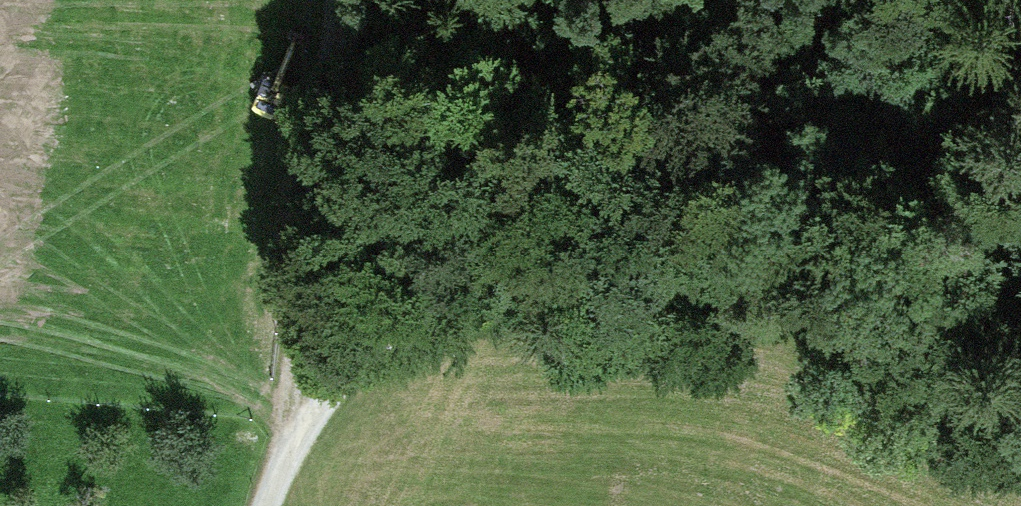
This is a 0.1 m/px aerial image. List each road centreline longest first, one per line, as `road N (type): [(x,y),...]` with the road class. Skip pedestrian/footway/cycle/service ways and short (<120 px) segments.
road 1 (track): [(253,505),(278,445),(363,341),(467,267),(667,229),(797,237),(1020,290)]
road 2 (track): [(363,341),(476,305),(594,295),(705,298),(801,311),(1020,391)]

